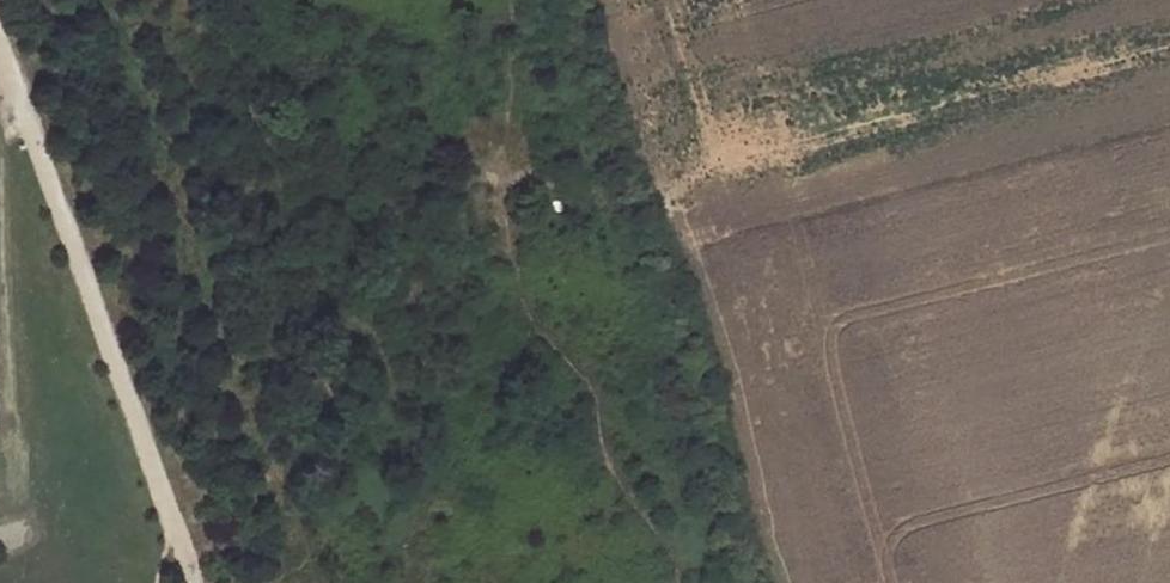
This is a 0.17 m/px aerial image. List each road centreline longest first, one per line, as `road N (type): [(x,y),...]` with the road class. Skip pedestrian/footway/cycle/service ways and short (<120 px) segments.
road 1 (track): [(22,514),(4,139),(18,102)]

